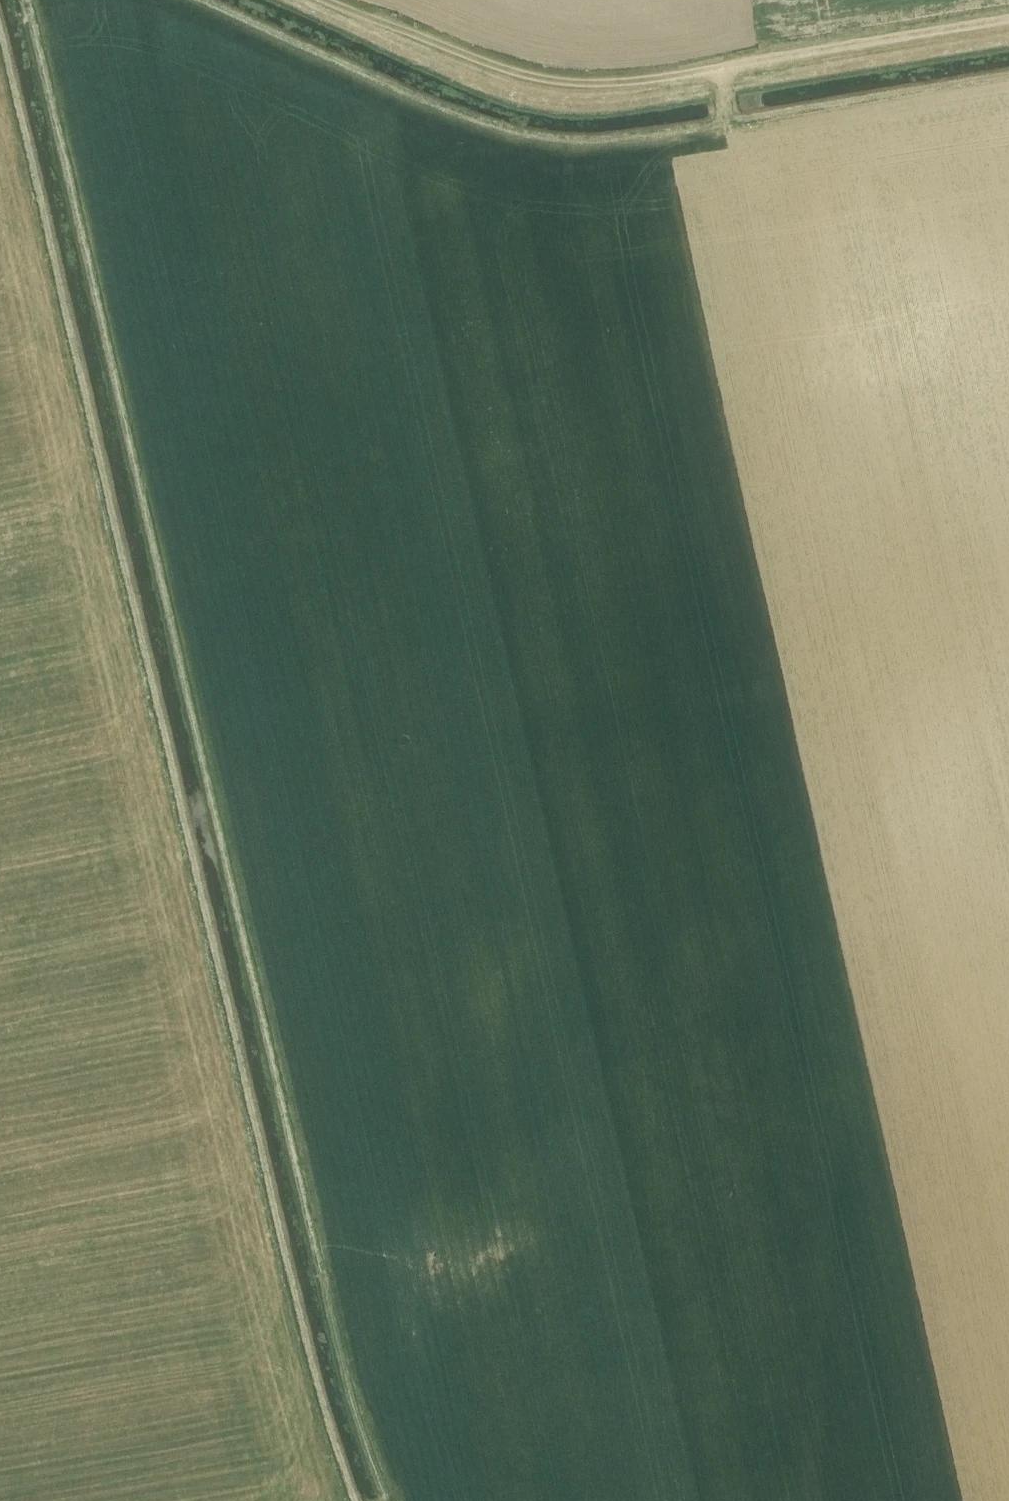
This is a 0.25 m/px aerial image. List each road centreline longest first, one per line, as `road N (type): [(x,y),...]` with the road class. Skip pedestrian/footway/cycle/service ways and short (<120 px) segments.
road 1 (track): [(1008,22),(575,85),(411,38),(389,46),(286,0)]

